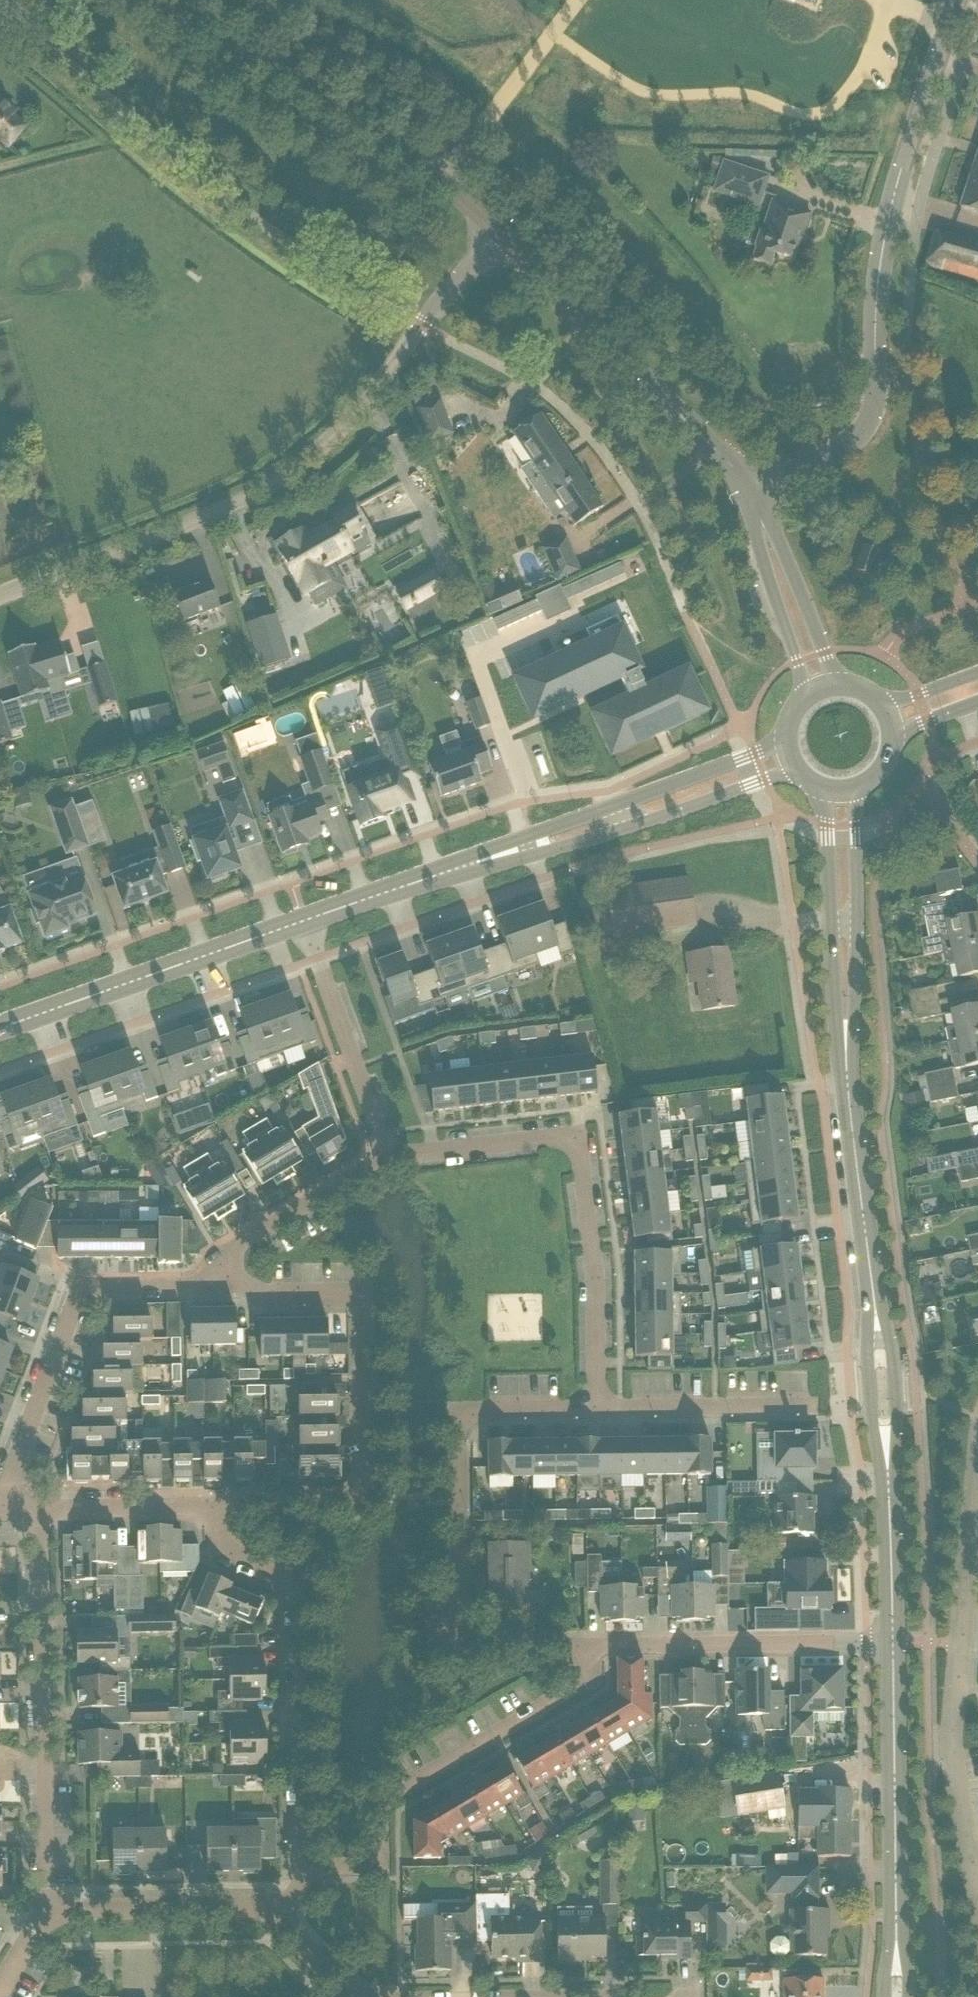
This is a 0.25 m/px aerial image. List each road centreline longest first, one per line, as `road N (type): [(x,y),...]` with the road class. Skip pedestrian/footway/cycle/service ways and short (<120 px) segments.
road 1 (tertiary): [(748,493),(845,450),(869,424),(880,262),(894,189),(956,0)]
road 2 (unclassified): [(0,594),(233,505),(318,457),(425,329)]
road 3 (residential): [(216,1506),(367,1505),(364,1293),(262,1295),(222,1285)]
road 4 (residential): [(596,1408),(455,1412),(459,1643),(582,1645)]
road 5 (residential): [(389,1156),(577,1134),(591,1242),(596,1408)]
road 6 (tertiary): [(502,237),(446,178),(360,119),(143,0)]
road 7 (residential): [(306,1864),(296,1579),(217,1547),(216,1506)]
road 8 (residential): [(306,1864),(381,1863),(381,1803),(581,1679),(582,1645)]
road 9 (residential): [(50,1909),(39,1510)]
road 10 (residential): [(977,1885),(951,1743),(977,1492)]
road 11 (residential): [(683,610),(637,501),(585,434),(519,379),(425,329)]
road 12 (residential): [(7,1510),(16,1466),(85,1288),(222,1285)]
road 13 (tertiary): [(748,493),(502,237)]
road 14 (tertiary): [(786,740),(524,835),(461,866)]
road 15 (tertiary): [(461,866),(600,837),(795,769)]
road 16 (tertiary): [(0,1028),(304,923)]
road 17 (residential): [(582,1645),(892,1645)]
road 18 (tertiary): [(896,1935),(892,1645)]
road 19 (tertiary): [(847,1057),(857,996),(859,788)]
road 20 (tertiary): [(825,790),(833,996),(847,1057)]
road 21 (residential): [(389,1156),(304,923)]
road 22 (tertiary): [(874,1292),(847,1057)]
road 23 (residential): [(276,1920),(247,1907),(50,1909)]
road 24 (residential): [(222,1285),(222,1250),(389,1156)]
road 25 (residential): [(817,1409),(596,1408)]
road 26 (tertiary): [(888,1484),(896,1391),(874,1292)]
road 27 (tertiary): [(874,1292),(866,1353),(888,1484)]
road 28 (tertiary): [(842,686),(785,555),(756,513)]
road 29 (tertiary): [(756,513),(808,696)]
road 30 (residential): [(39,1510),(216,1506)]
road 31 (tertiary): [(304,923),(461,866)]
road 32 (tertiary): [(892,1645),(888,1484)]

